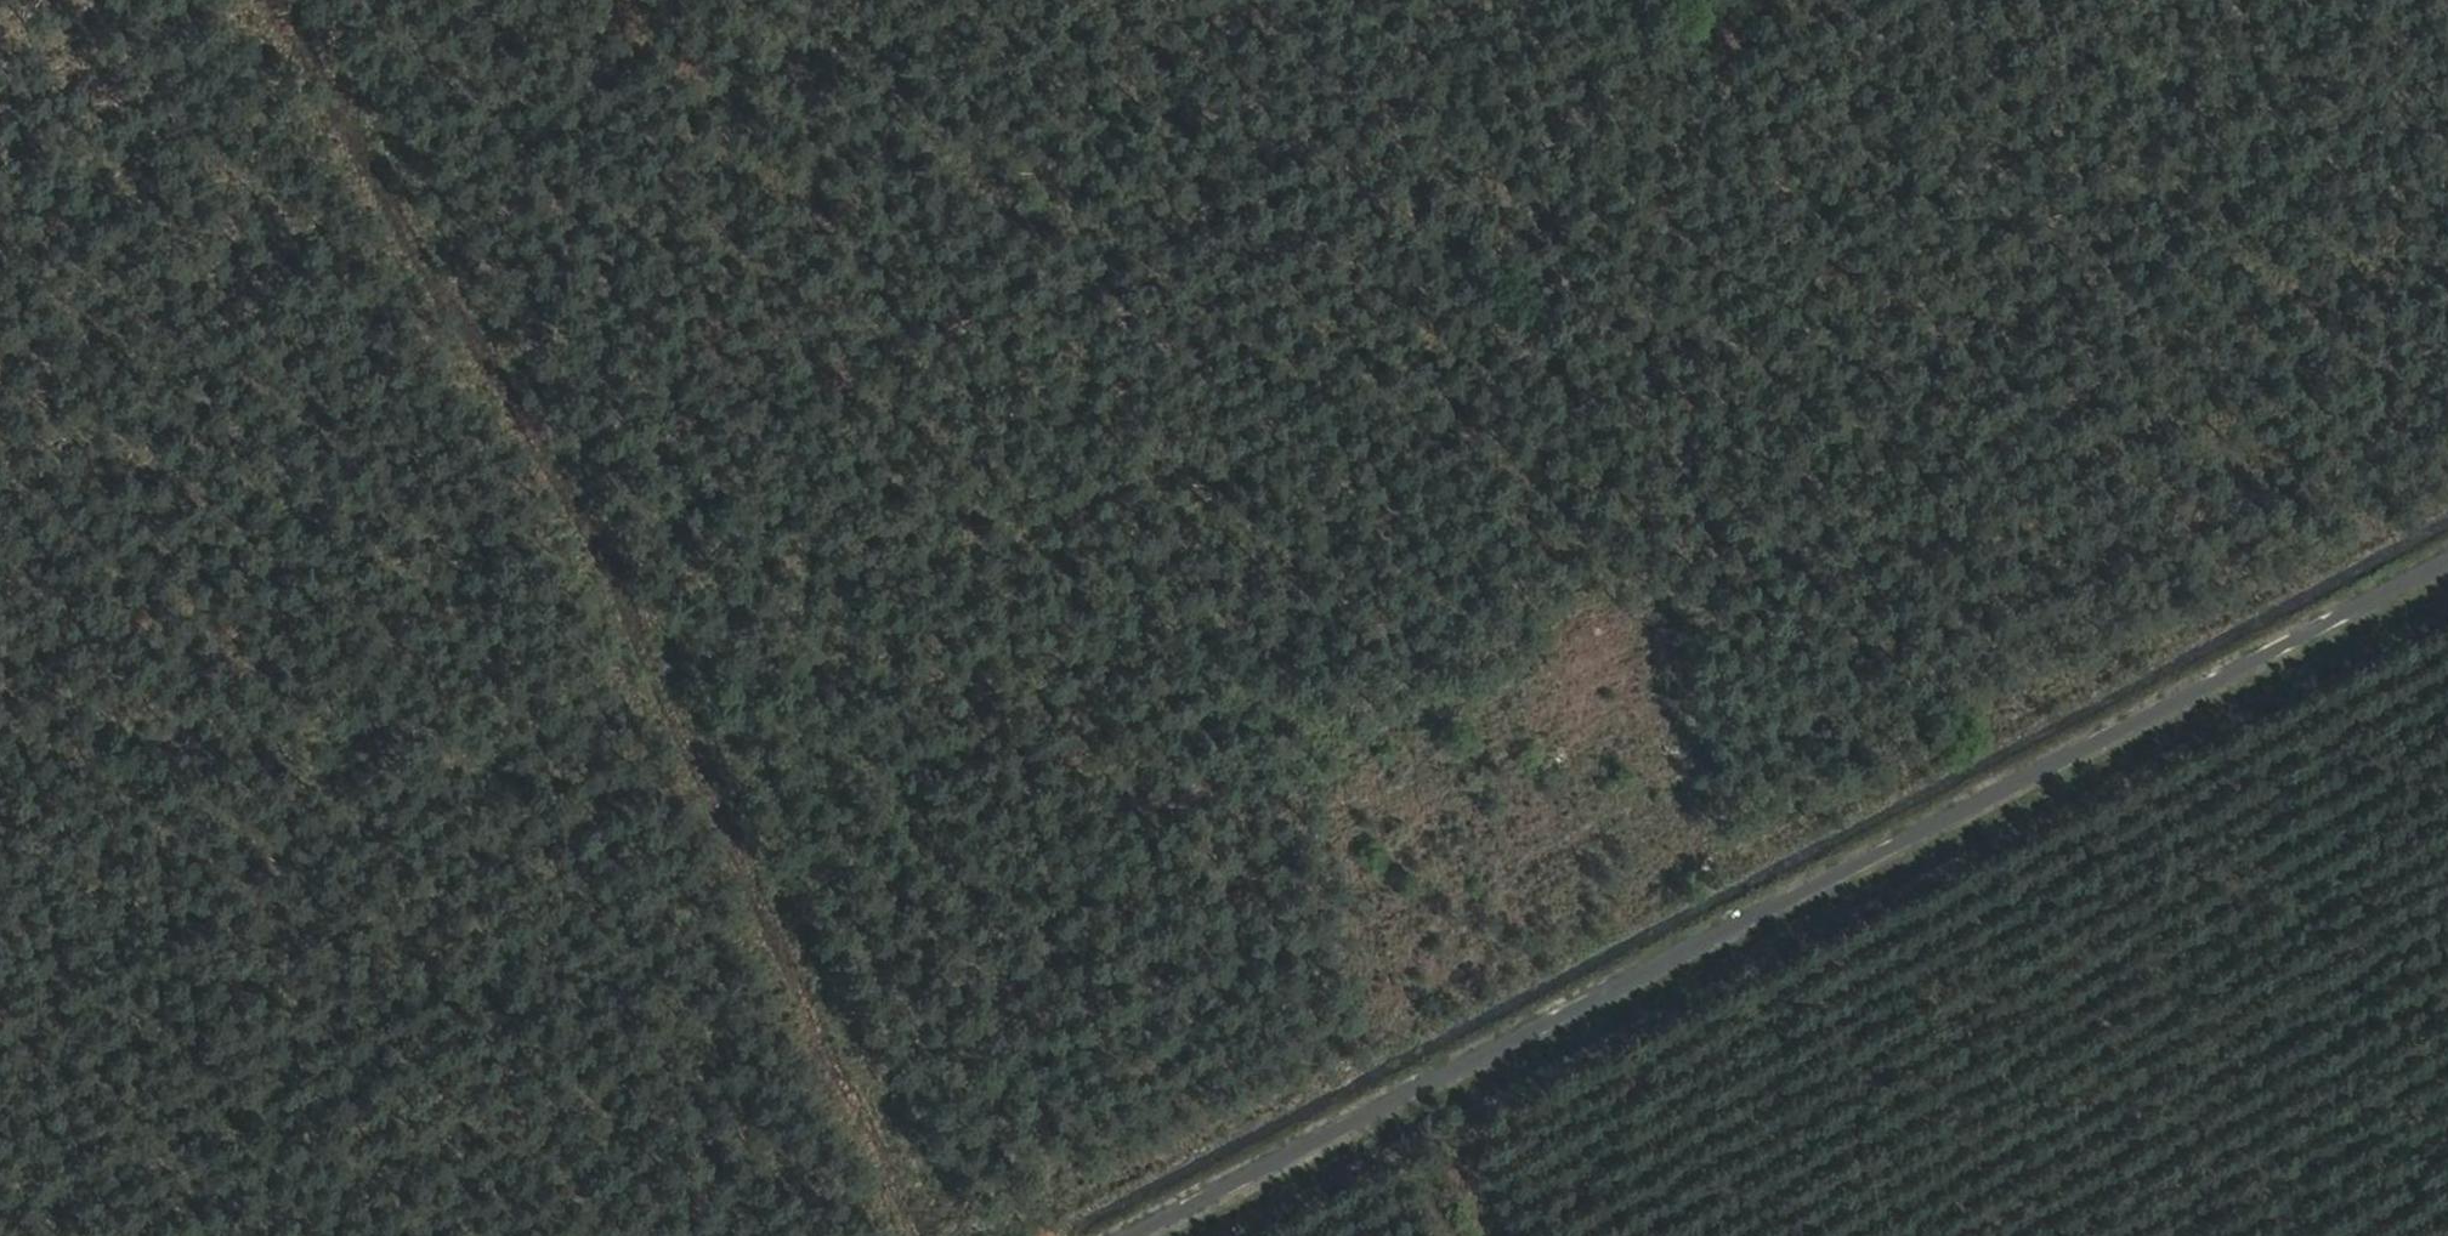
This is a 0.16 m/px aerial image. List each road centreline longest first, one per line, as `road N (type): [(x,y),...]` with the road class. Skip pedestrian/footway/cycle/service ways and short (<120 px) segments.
road 1 (unclassified): [(2447,558),(1127,1235)]

